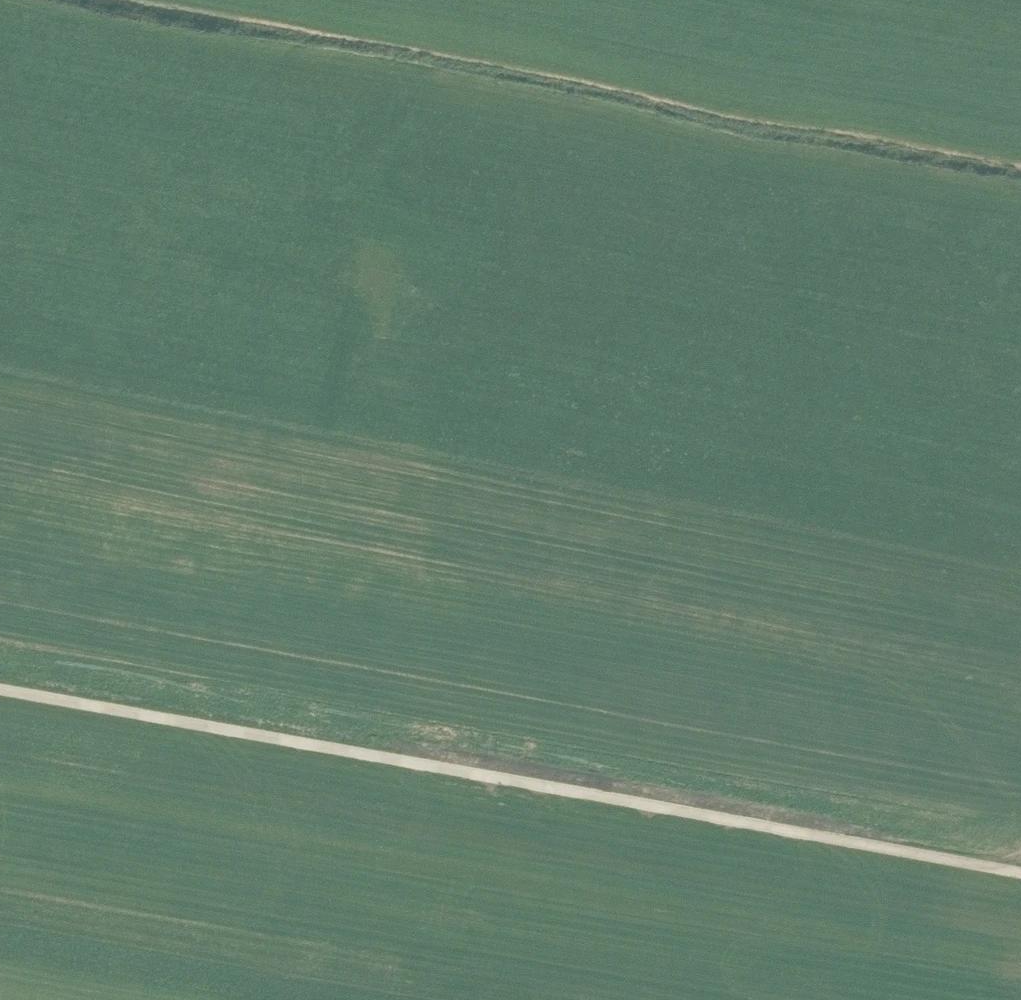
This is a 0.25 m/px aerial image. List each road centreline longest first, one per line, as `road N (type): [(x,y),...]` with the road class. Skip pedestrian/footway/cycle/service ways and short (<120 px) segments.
road 1 (track): [(0,688),(1020,873)]

